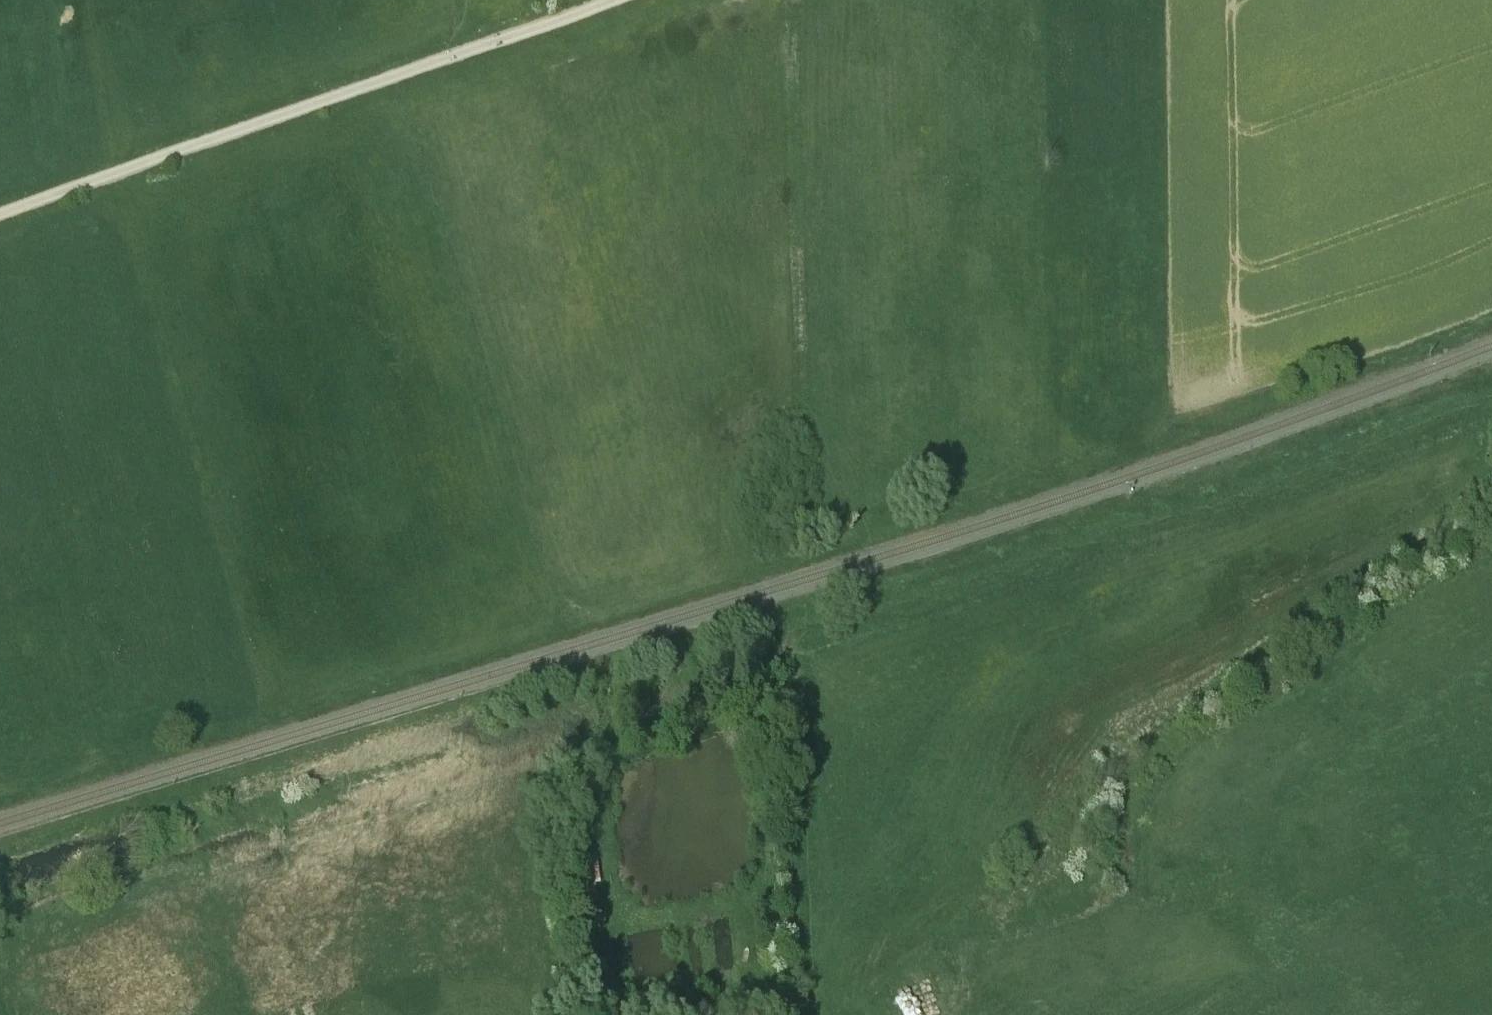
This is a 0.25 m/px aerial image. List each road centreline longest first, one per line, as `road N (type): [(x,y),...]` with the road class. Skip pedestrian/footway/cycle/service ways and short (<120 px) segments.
road 1 (track): [(0,214),(616,0)]

